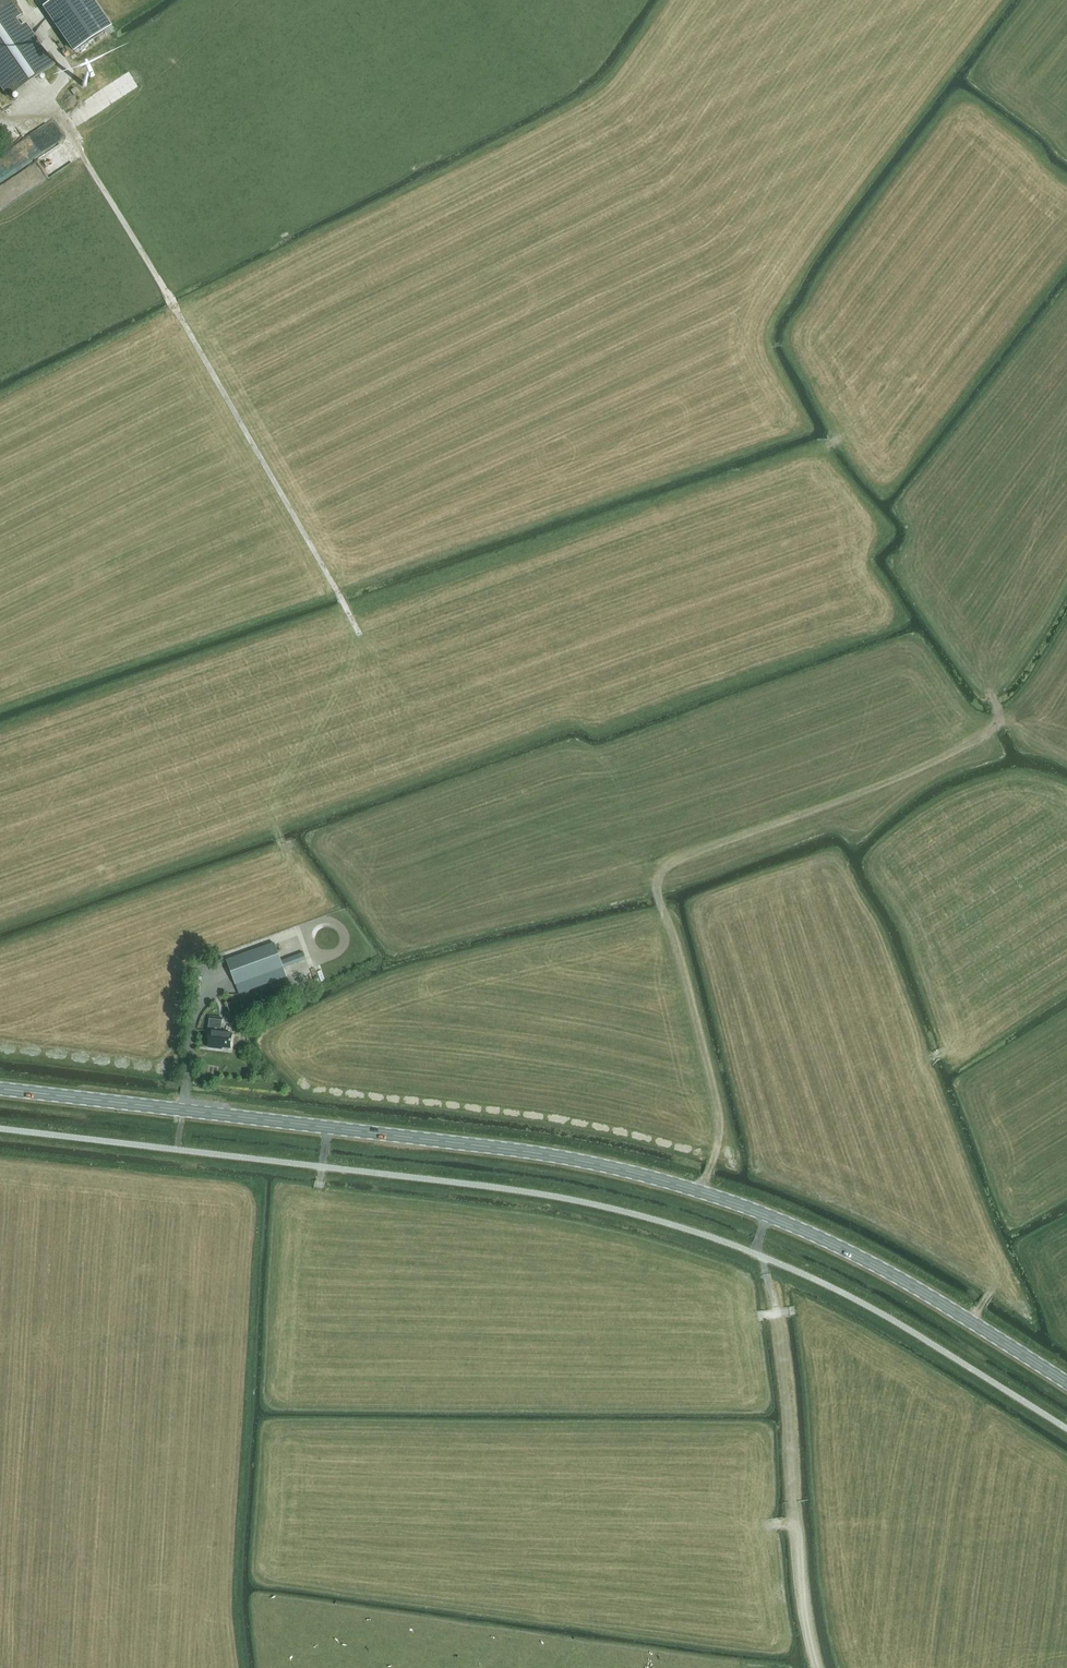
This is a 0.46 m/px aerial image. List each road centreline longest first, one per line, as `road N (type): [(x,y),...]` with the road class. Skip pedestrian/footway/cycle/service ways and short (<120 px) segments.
road 1 (primary): [(1066,1383),(853,1253),(675,1184),(494,1147),(0,1089)]
road 2 (track): [(358,633),(157,275),(41,96)]
road 3 (track): [(815,1667),(777,1313),(757,1244),(767,1215)]
road 4 (track): [(0,124),(59,84),(64,71),(21,0)]

